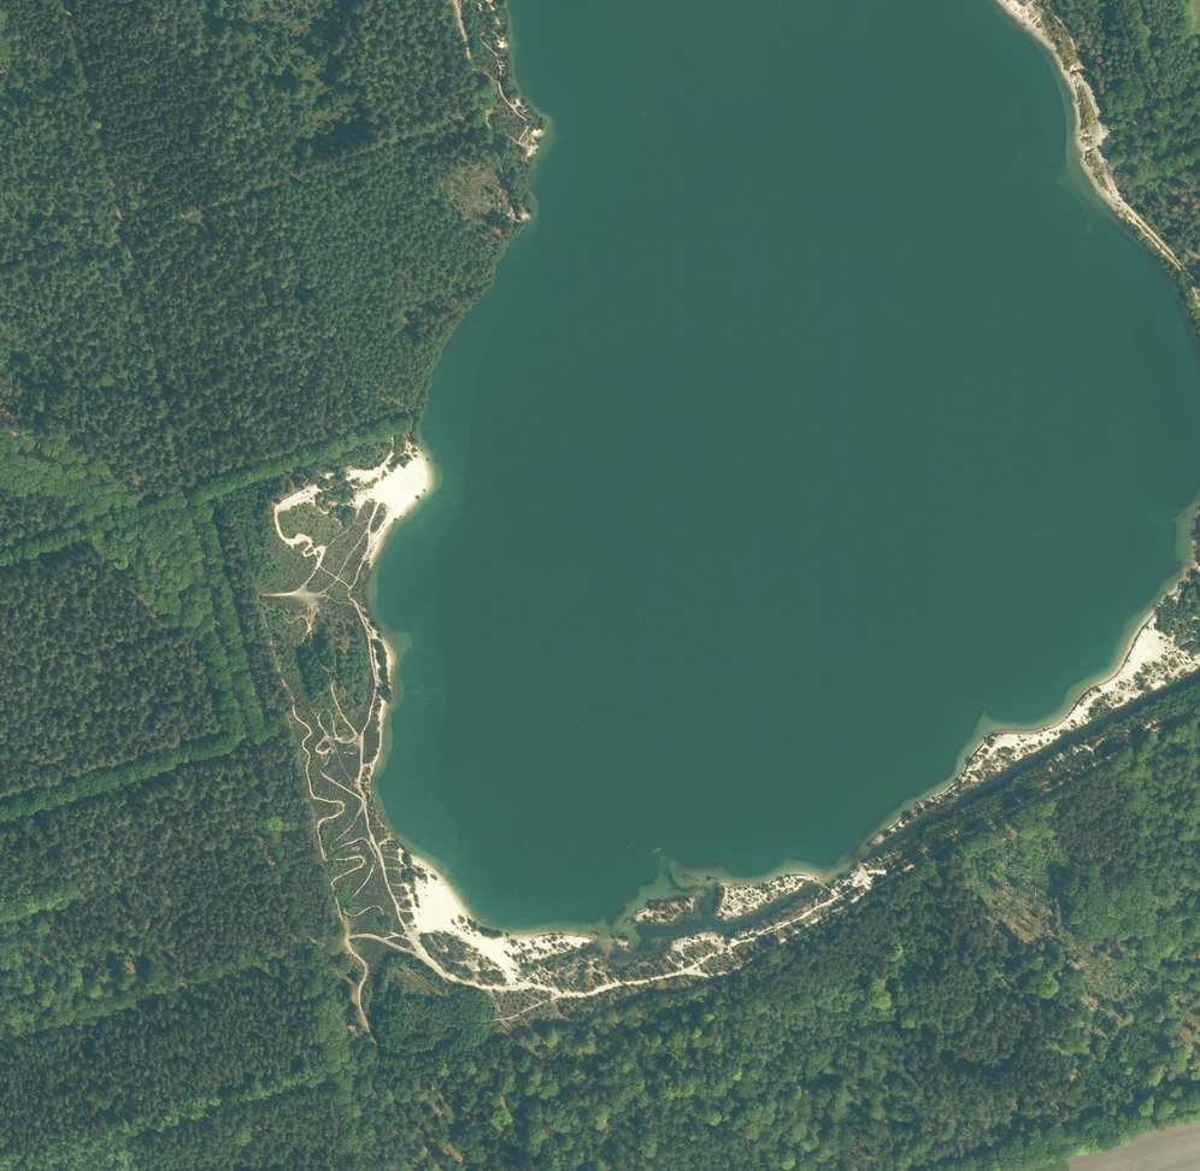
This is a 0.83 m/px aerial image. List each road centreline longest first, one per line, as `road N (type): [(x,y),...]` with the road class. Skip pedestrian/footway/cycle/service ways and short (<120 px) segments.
road 1 (track): [(218,625),(300,946)]
road 2 (track): [(0,1036),(300,946)]
road 3 (track): [(1199,1102),(939,1170)]
road 4 (track): [(300,946),(355,1170)]
road 5 (track): [(67,468),(90,482),(218,625)]

